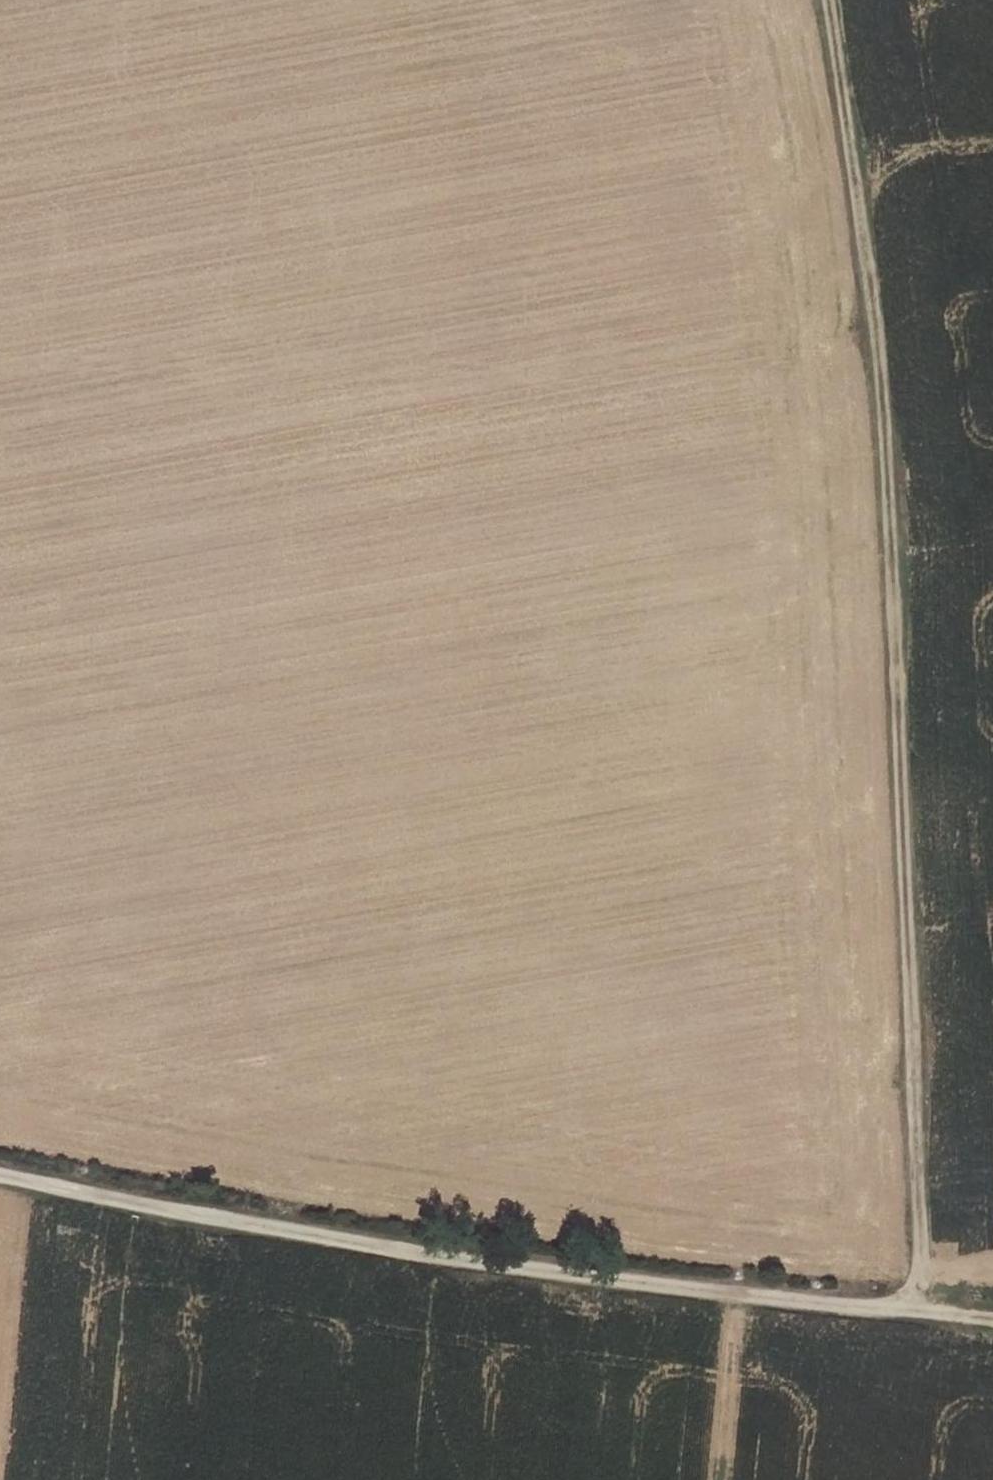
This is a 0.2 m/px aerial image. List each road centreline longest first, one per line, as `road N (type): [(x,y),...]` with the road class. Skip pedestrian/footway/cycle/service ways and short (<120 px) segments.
road 1 (track): [(839,0),(881,322),(922,1321)]
road 2 (track): [(992,1328),(466,1267),(0,1177)]

